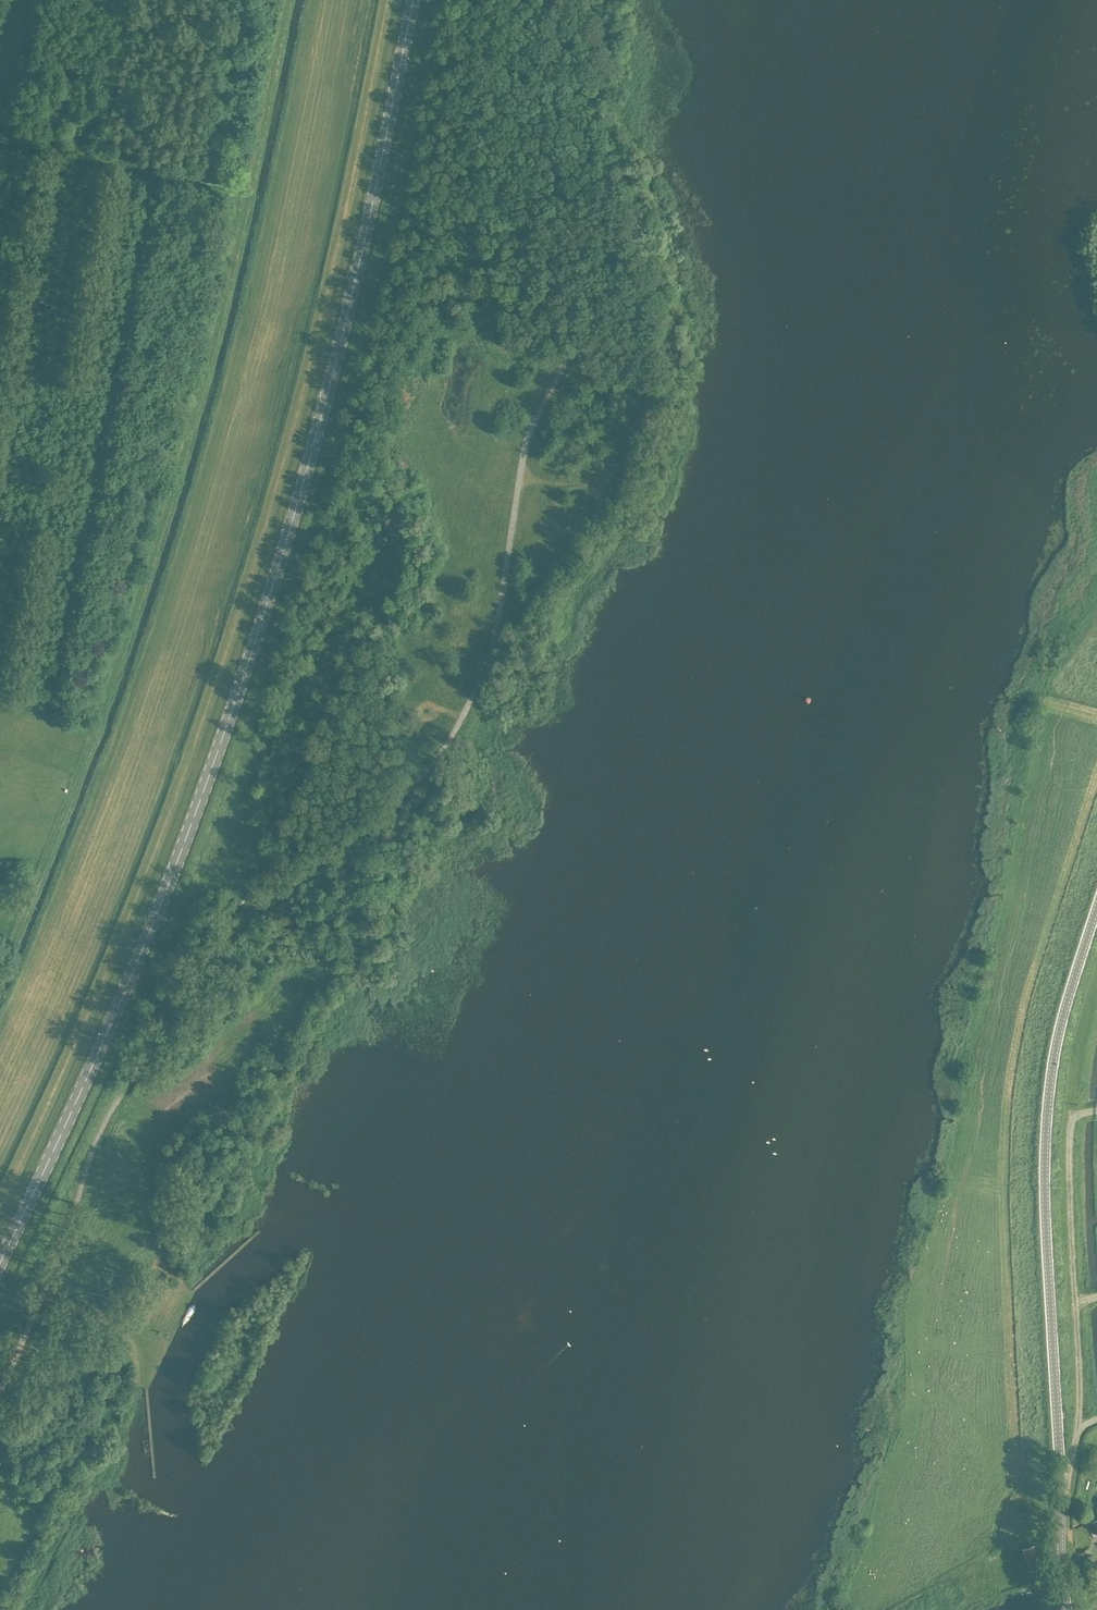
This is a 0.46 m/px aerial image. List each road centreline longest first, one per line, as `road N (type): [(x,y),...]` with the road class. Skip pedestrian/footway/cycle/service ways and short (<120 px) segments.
road 1 (primary): [(0,1262),(140,954),(240,688),(341,341),(413,0)]
road 2 (track): [(0,963),(92,738),(162,524),(218,324),(286,0)]
road 3 (unclassified): [(1067,1609),(1047,1139),(1058,1041),(1096,908)]
road 4 (track): [(1084,1115),(1074,1127),(1079,1432)]
road 5 (track): [(0,151),(246,199)]

